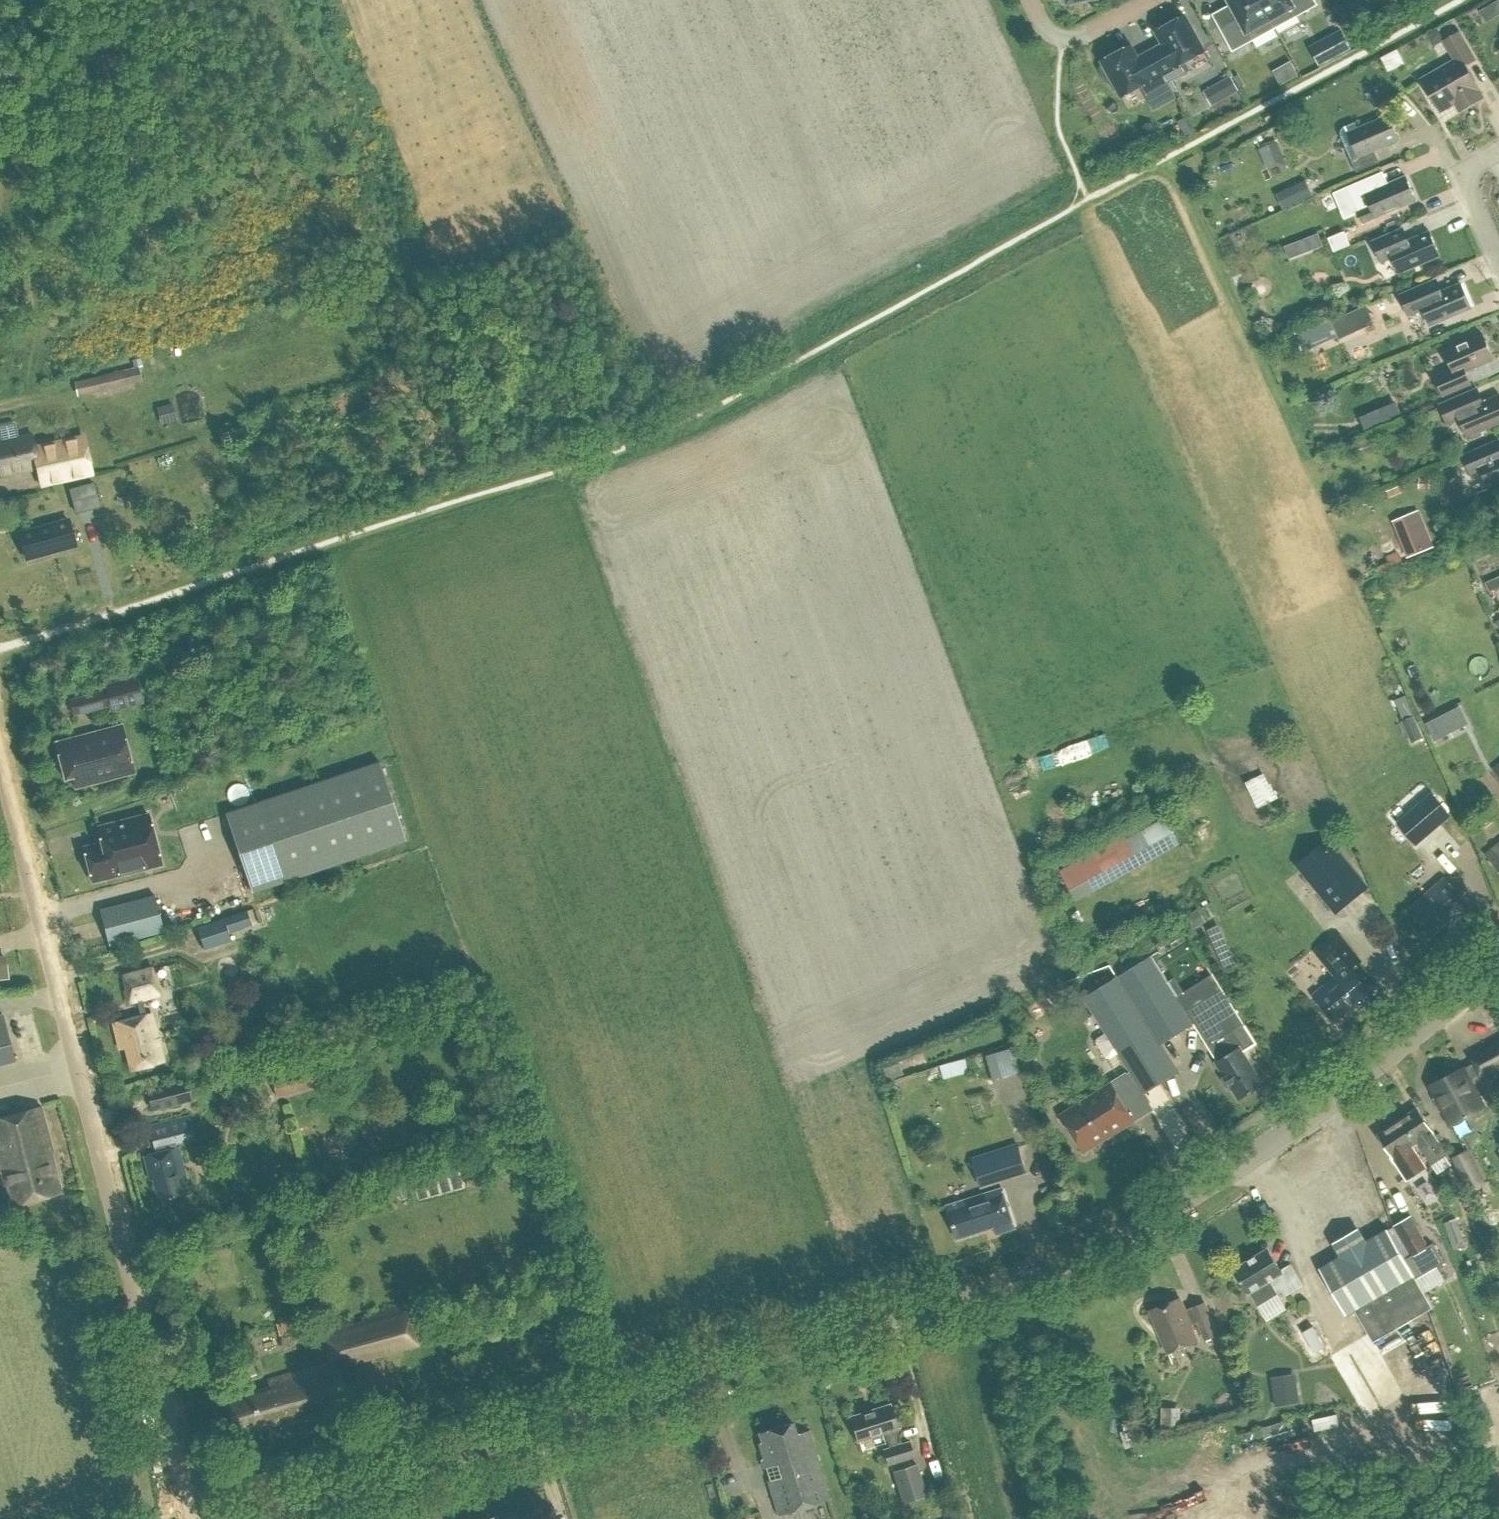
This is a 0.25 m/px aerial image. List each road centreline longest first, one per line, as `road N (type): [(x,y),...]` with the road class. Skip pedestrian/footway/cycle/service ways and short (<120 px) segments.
road 1 (tertiary): [(246,1518),(989,1287),(1136,1228),(1253,1156),(1498,960)]
road 2 (unclassified): [(192,1518),(0,760)]
road 3 (residential): [(1149,0),(1063,37),(1033,0)]
road 4 (residential): [(1498,263),(1467,178),(1498,149)]

